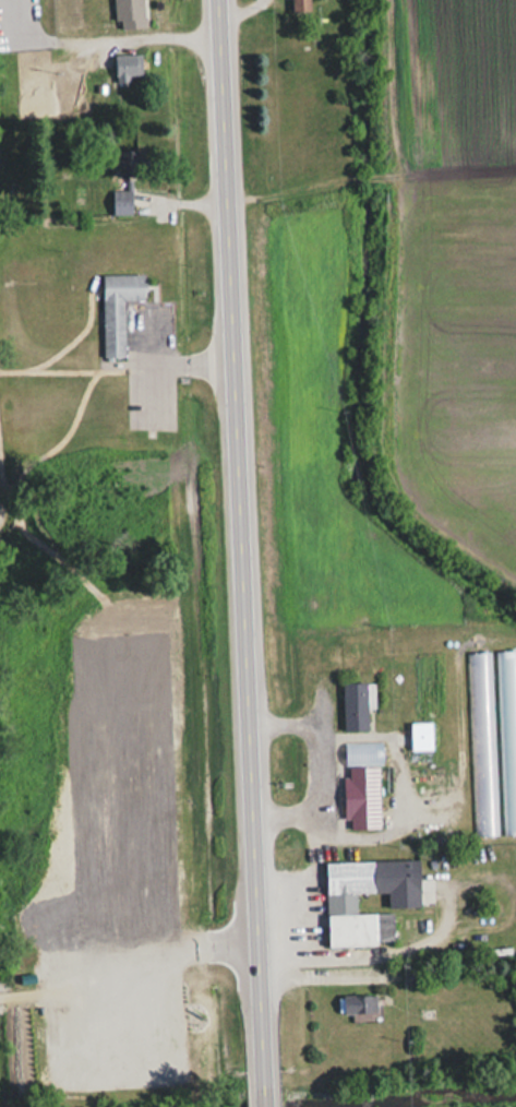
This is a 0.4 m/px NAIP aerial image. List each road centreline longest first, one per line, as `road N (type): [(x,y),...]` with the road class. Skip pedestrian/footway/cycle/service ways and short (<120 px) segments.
road 1 (primary): [(266,1086),(218,0)]

